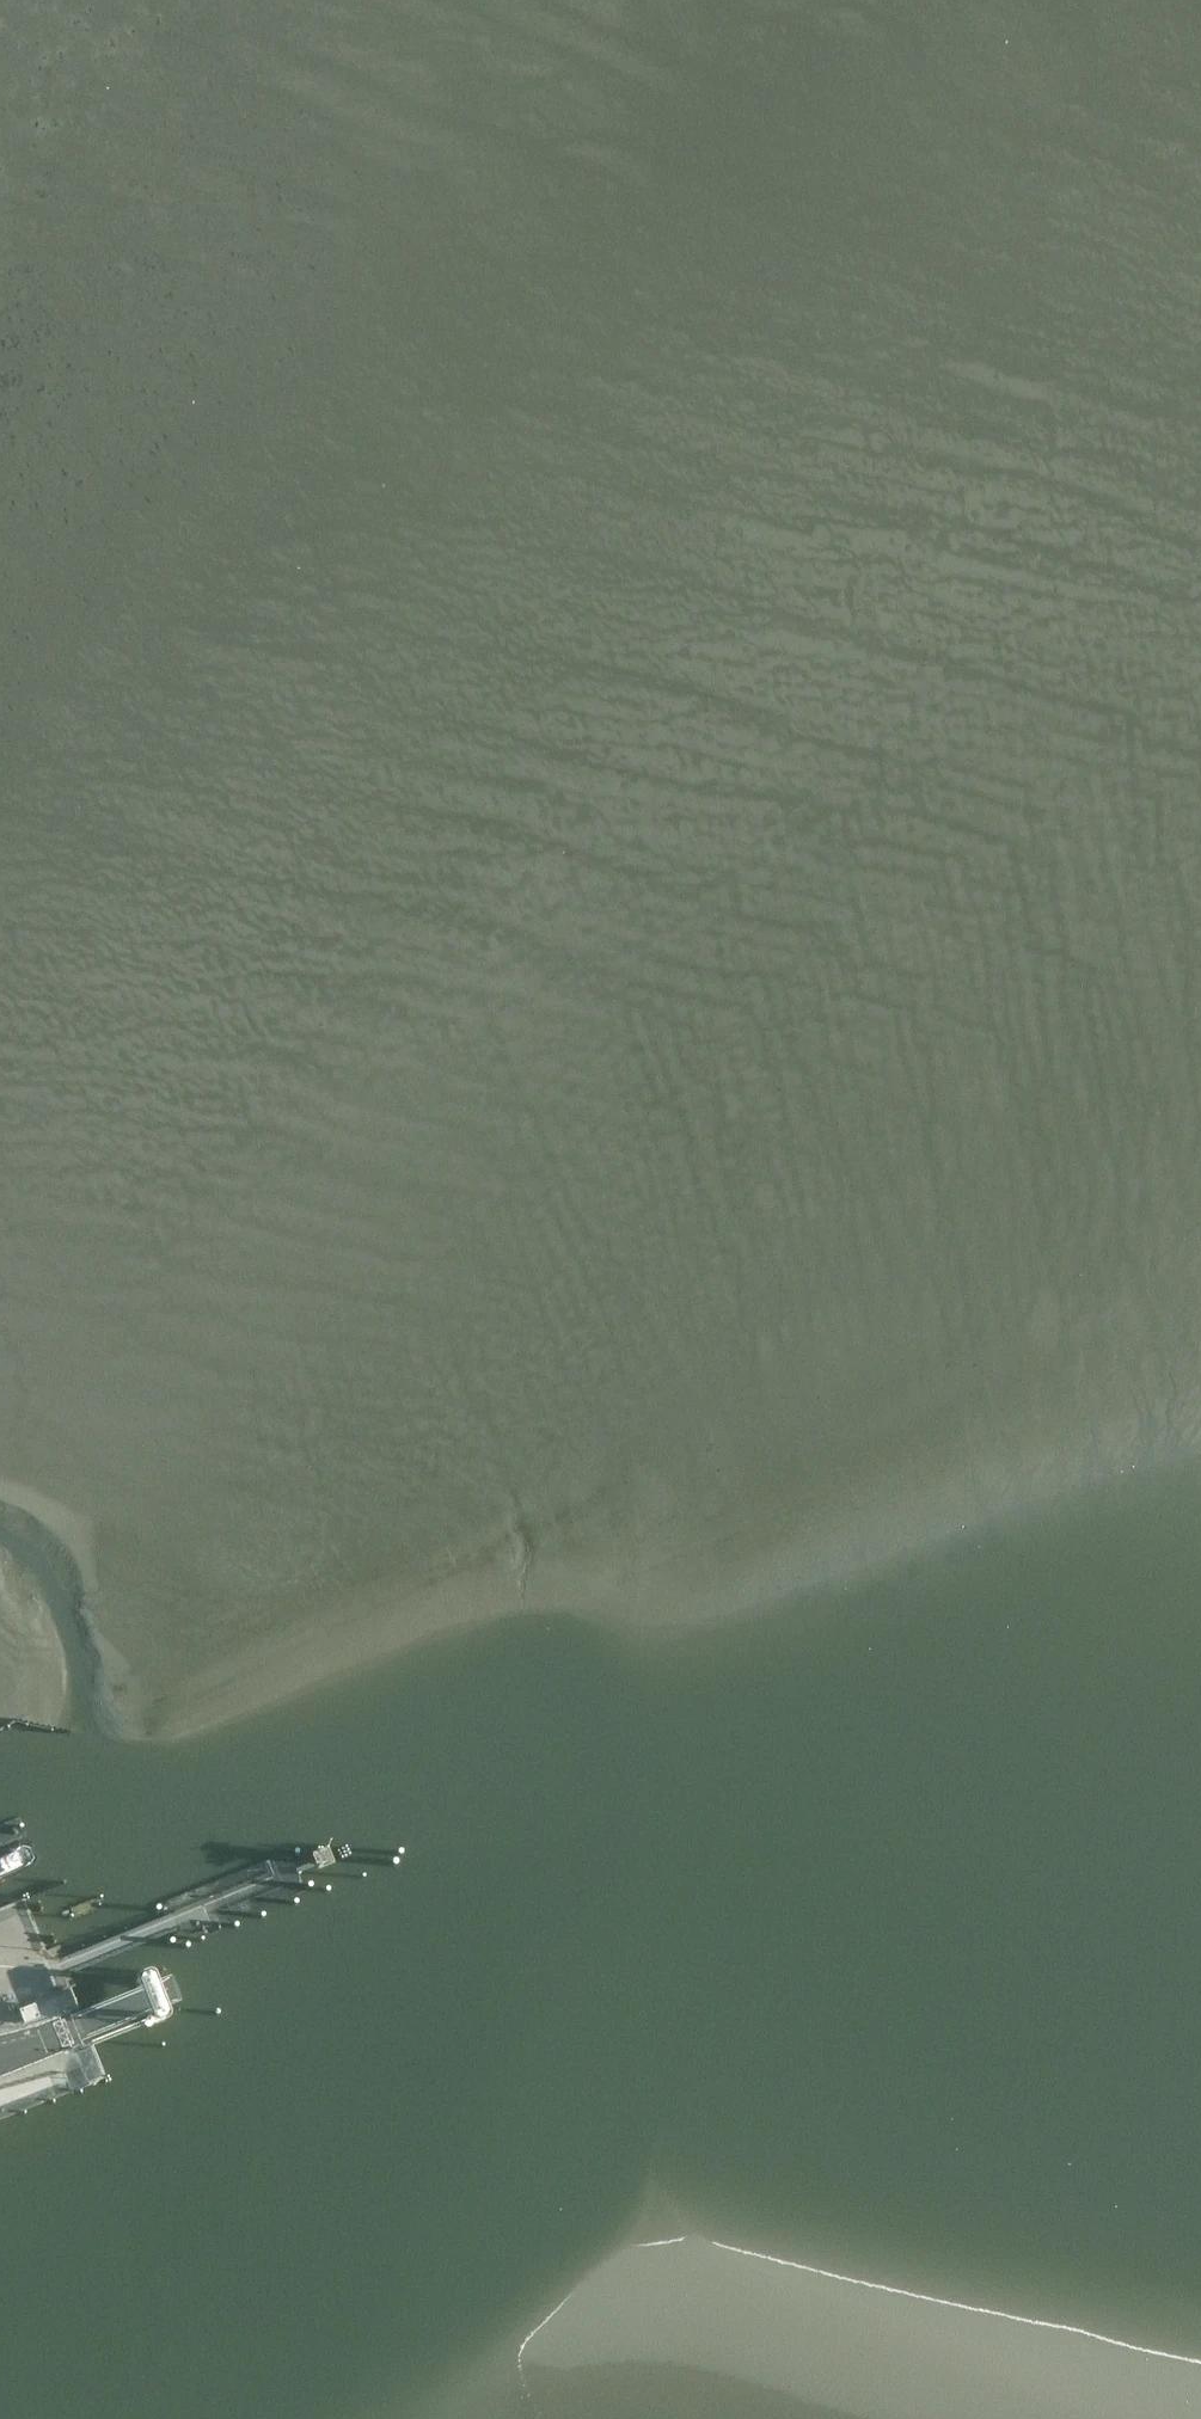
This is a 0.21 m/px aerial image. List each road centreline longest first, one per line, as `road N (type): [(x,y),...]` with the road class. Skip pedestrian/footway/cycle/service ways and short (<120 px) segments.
road 1 (tertiary): [(170,1989),(0,2055)]

